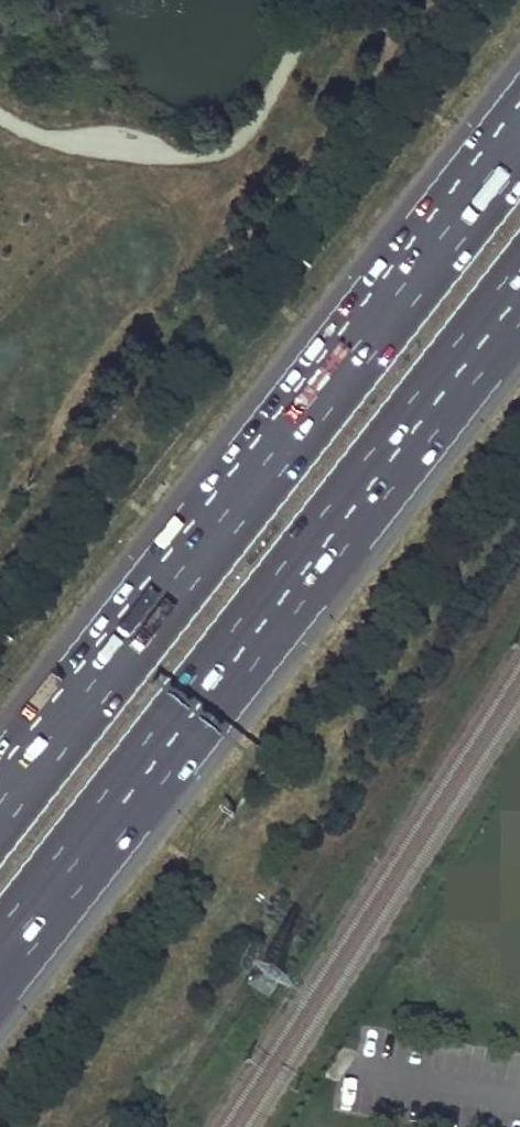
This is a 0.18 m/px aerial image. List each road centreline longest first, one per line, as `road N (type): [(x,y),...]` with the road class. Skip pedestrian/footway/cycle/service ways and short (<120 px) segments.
road 1 (motorway): [(519,134),(0,801)]
road 2 (motorway): [(0,957),(519,292)]

